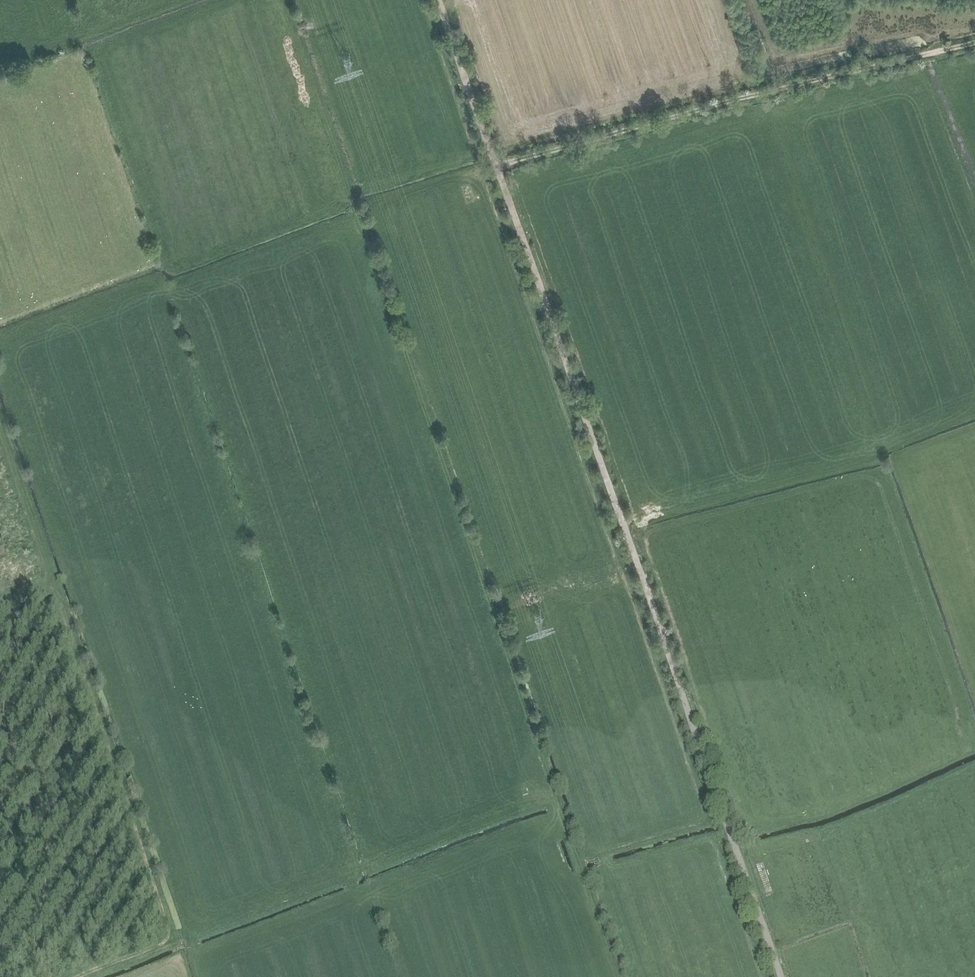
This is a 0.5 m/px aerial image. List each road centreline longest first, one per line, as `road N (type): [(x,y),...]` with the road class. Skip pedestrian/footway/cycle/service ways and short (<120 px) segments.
road 1 (track): [(497,167),(779,976)]
road 2 (track): [(497,167),(974,43)]
road 3 (track): [(438,0),(497,167)]

